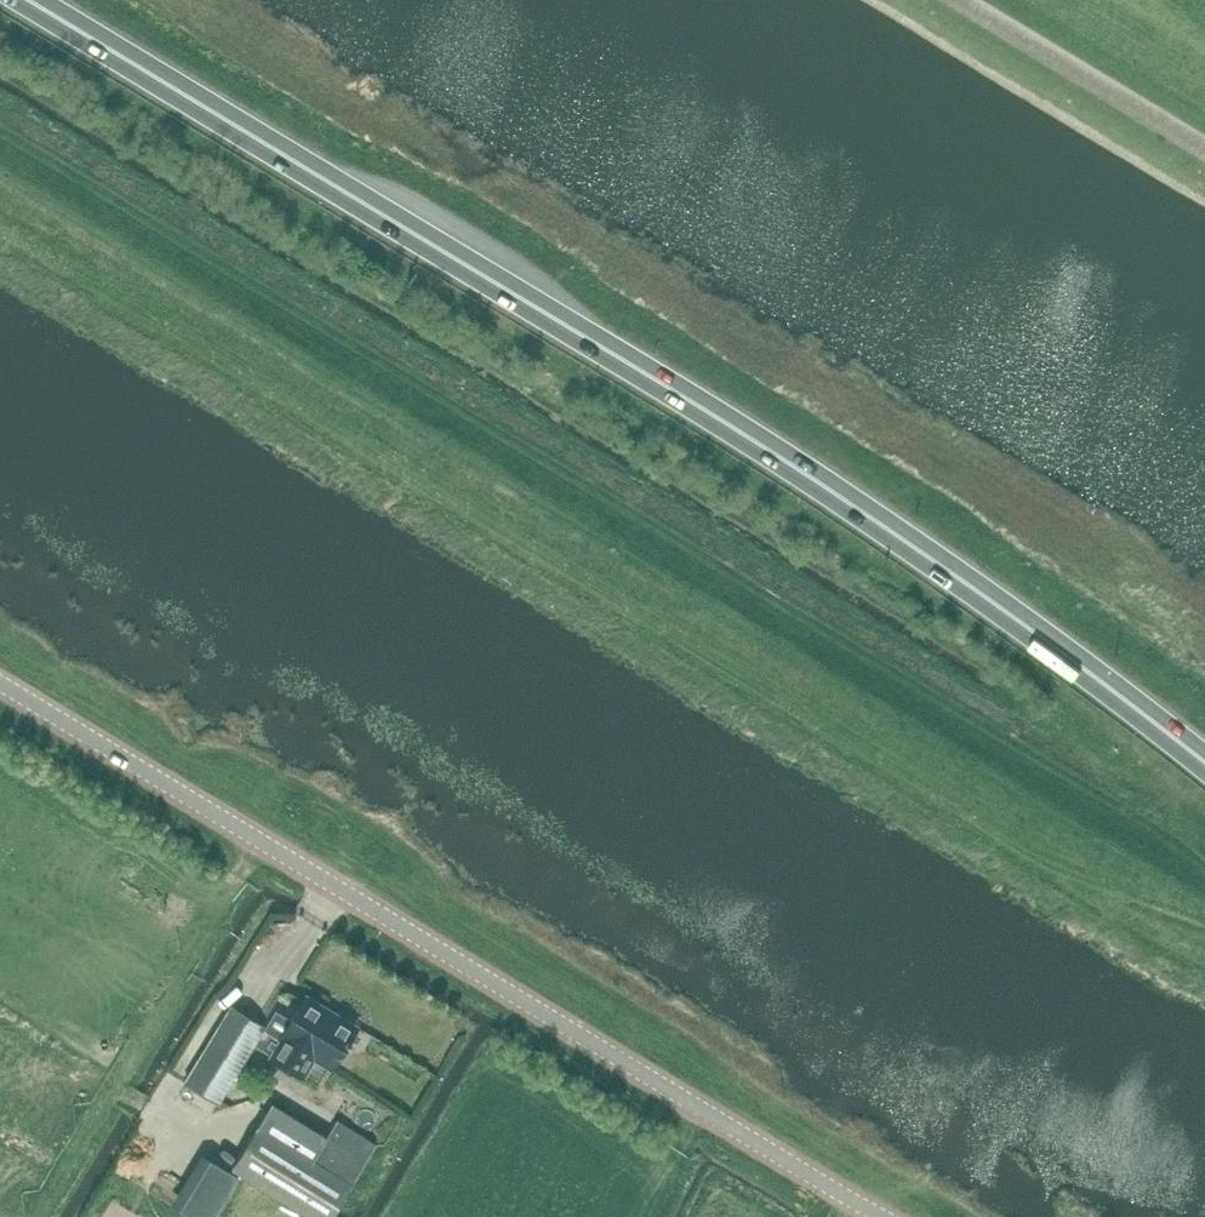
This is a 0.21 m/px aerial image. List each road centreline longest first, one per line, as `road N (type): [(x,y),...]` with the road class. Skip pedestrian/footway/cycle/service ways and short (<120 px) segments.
road 1 (primary): [(1204,762),(895,530),(27,0)]
road 2 (unclassified): [(882,1216),(0,683)]

